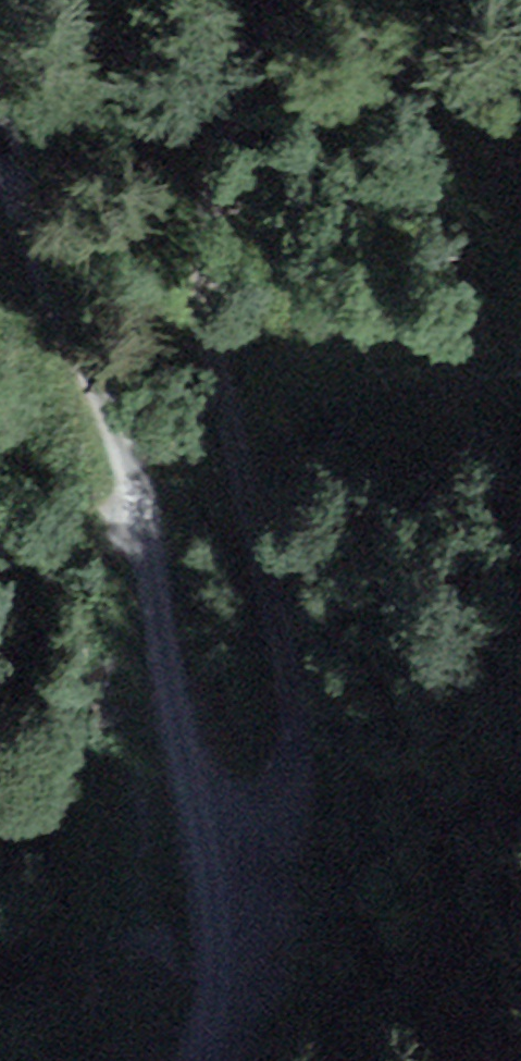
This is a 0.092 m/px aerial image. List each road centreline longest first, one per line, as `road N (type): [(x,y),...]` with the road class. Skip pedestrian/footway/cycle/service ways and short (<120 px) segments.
road 1 (track): [(156,1060),(193,984),(211,862),(112,425),(0,163)]
road 2 (track): [(211,862),(268,743),(208,293),(237,93),(268,0)]

